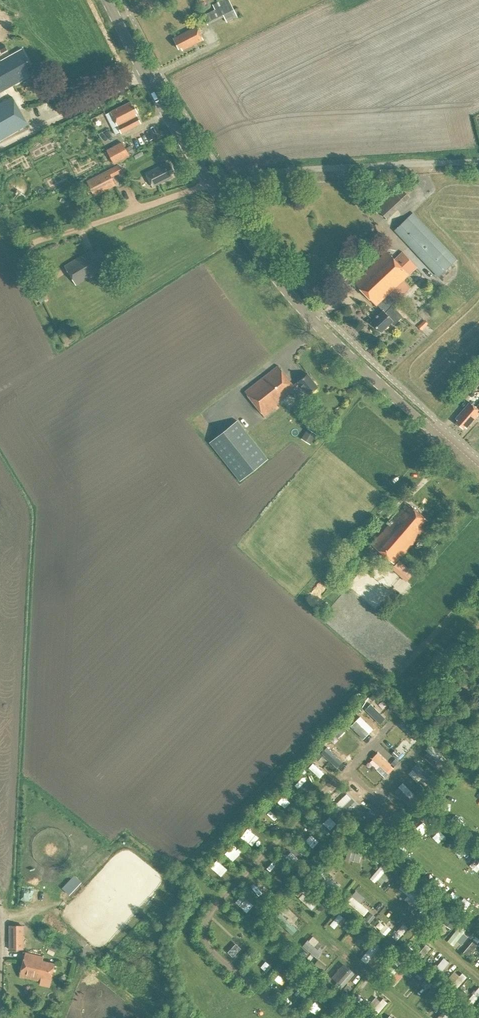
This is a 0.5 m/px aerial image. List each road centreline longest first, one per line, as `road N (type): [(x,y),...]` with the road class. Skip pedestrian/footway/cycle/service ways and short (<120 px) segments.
road 1 (secondary): [(478,471),(337,343),(267,266),(218,193)]
road 2 (unclassified): [(218,193),(288,170),(478,162)]
road 3 (secondary): [(218,193),(108,0)]

